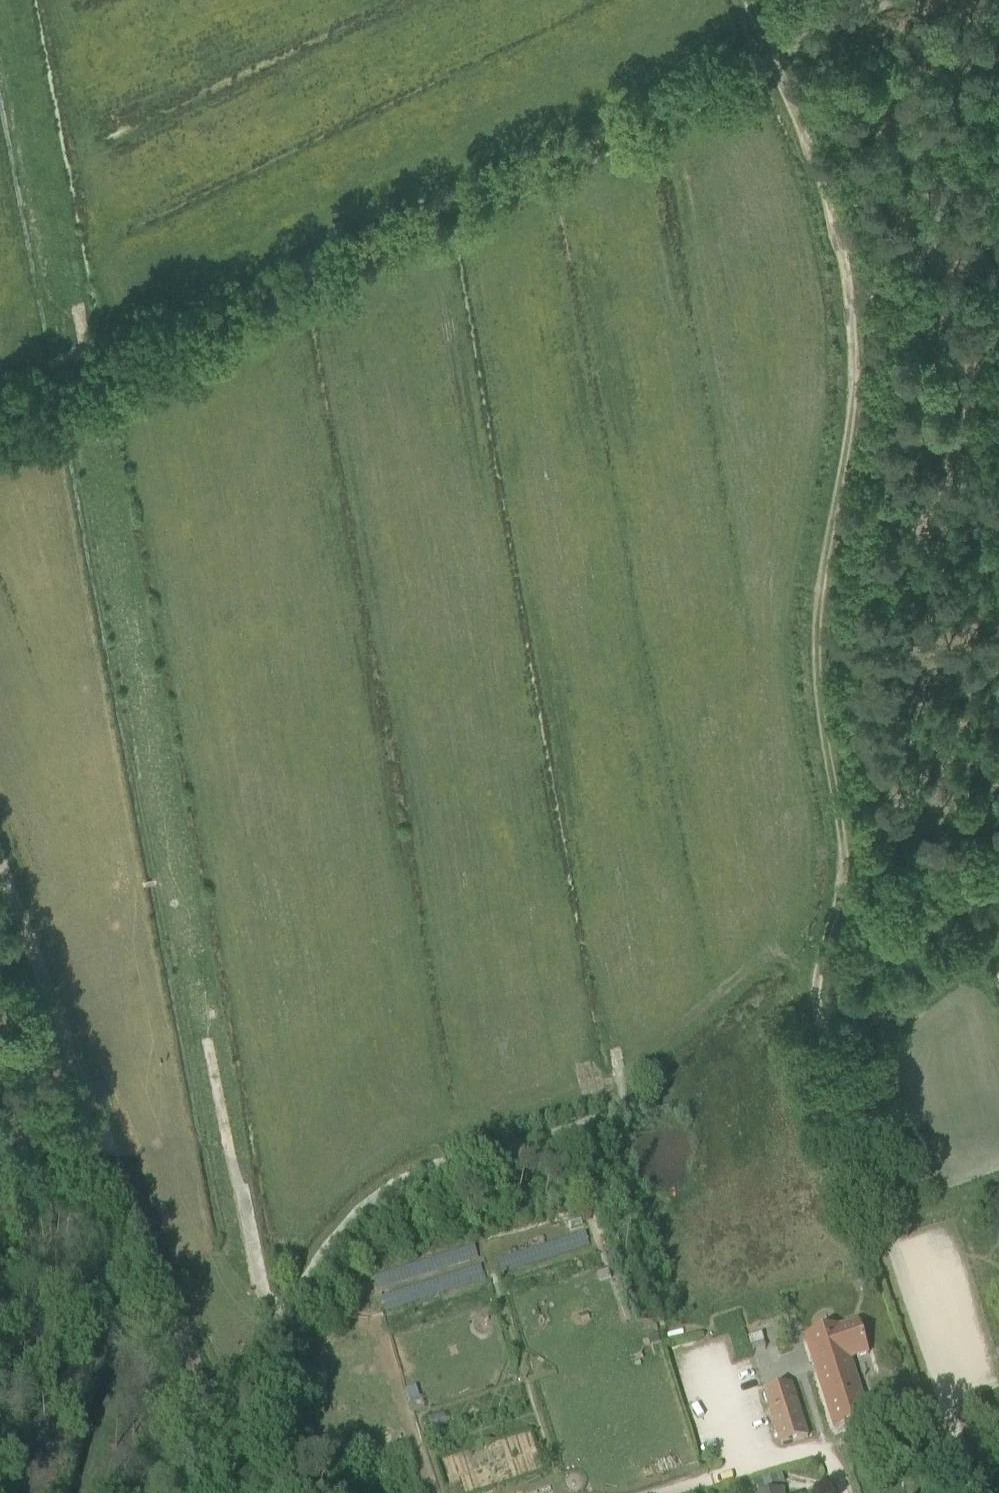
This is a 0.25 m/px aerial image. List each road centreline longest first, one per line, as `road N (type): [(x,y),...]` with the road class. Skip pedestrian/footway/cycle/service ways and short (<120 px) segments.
road 1 (track): [(775,66),(819,193),(845,345),(805,661),(832,872),(823,959),(804,975),(804,1000),(971,1492)]
road 2 (track): [(910,0),(0,428)]
road 3 (track): [(252,1492),(0,866)]

